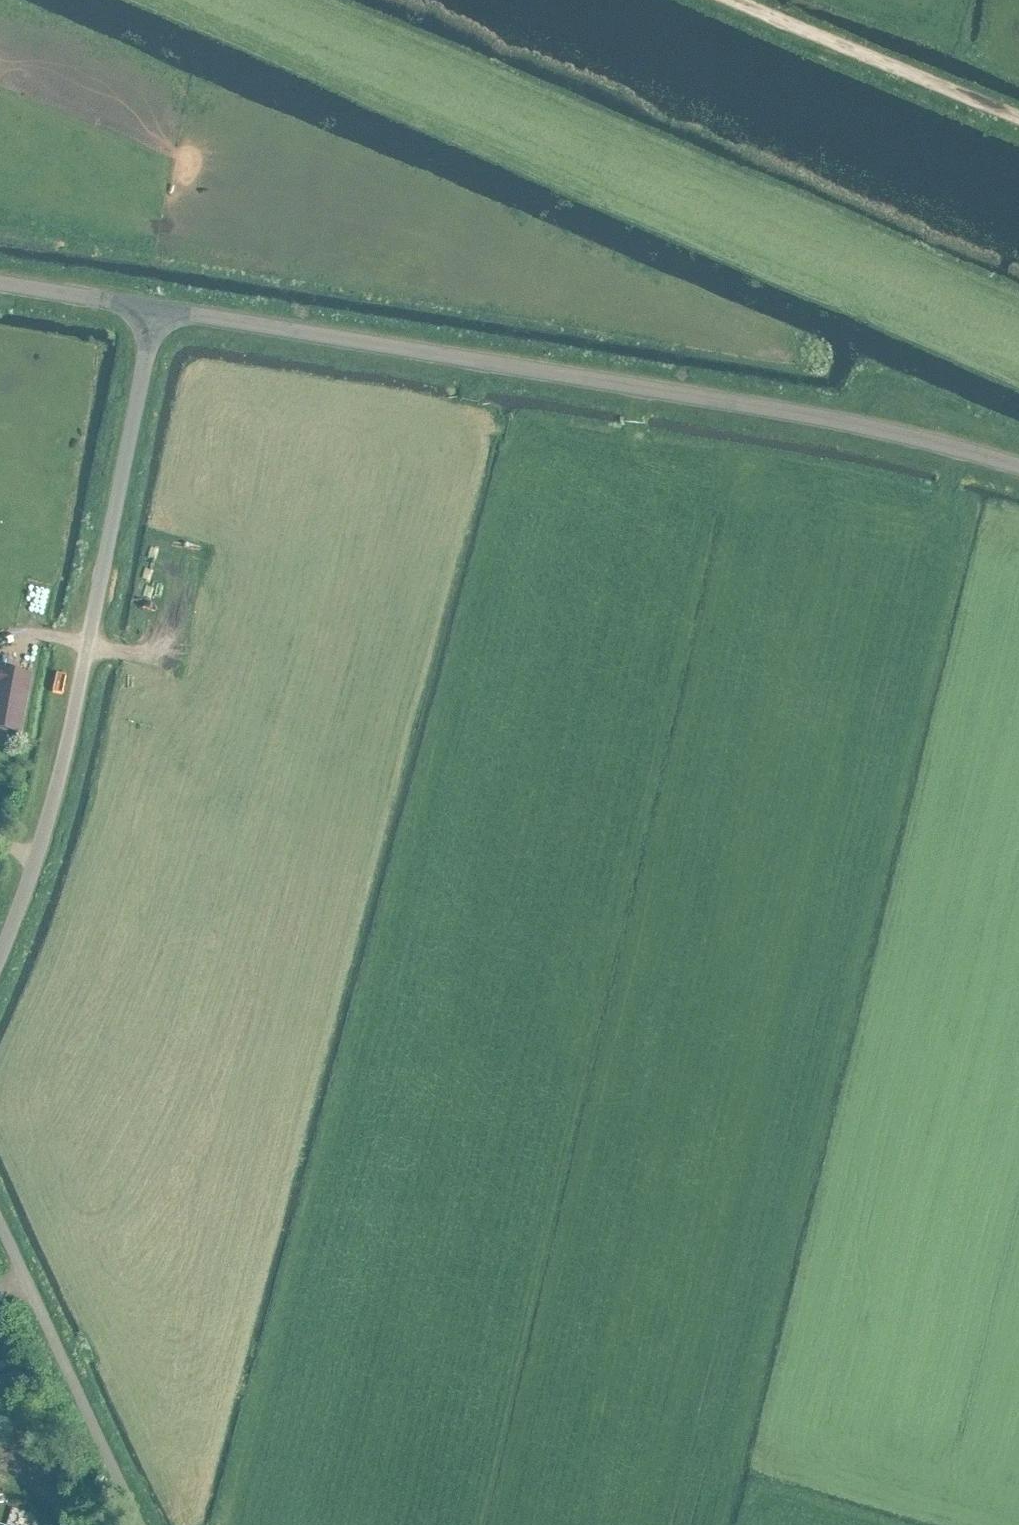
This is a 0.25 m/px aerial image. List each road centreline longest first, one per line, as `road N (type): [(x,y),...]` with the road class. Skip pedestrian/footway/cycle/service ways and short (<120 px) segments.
road 1 (unclassified): [(1018,470),(852,424),(159,312)]
road 2 (unclassified): [(0,946),(70,722),(159,312)]
road 3 (unclassified): [(126,1524),(0,1238)]
road 4 (track): [(738,0),(1018,119)]
road 5 (unclassified): [(159,312),(0,286)]

